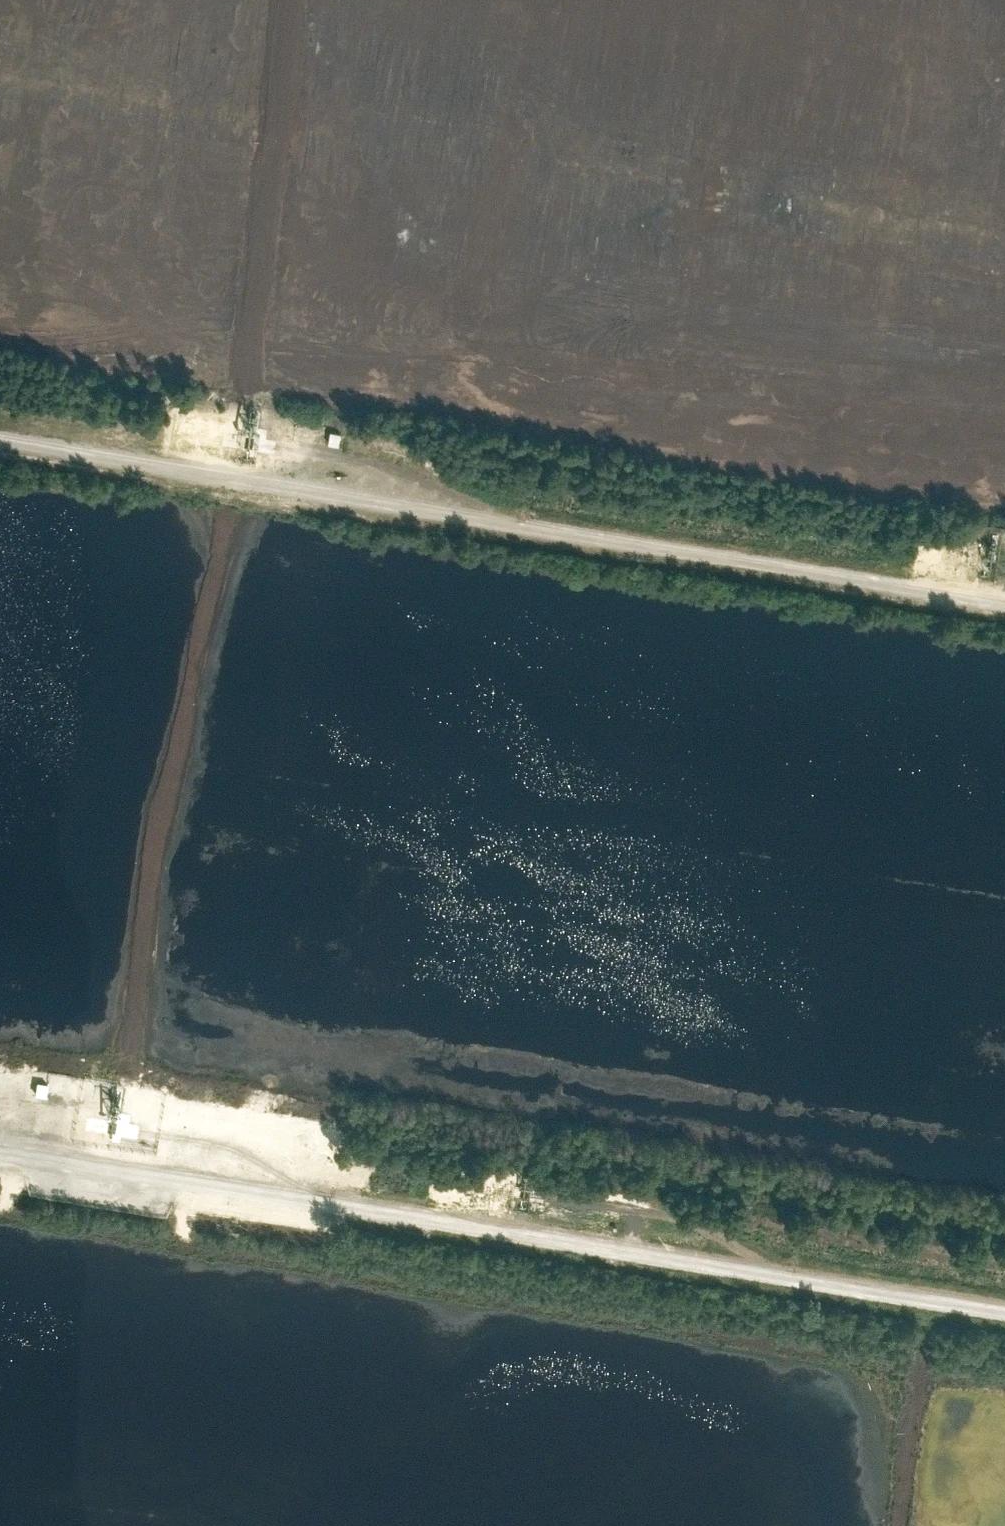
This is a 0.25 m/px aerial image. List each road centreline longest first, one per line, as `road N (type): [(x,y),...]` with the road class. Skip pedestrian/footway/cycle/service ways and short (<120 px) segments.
road 1 (track): [(1004,593),(0,429)]
road 2 (track): [(0,1136),(1004,1298)]

